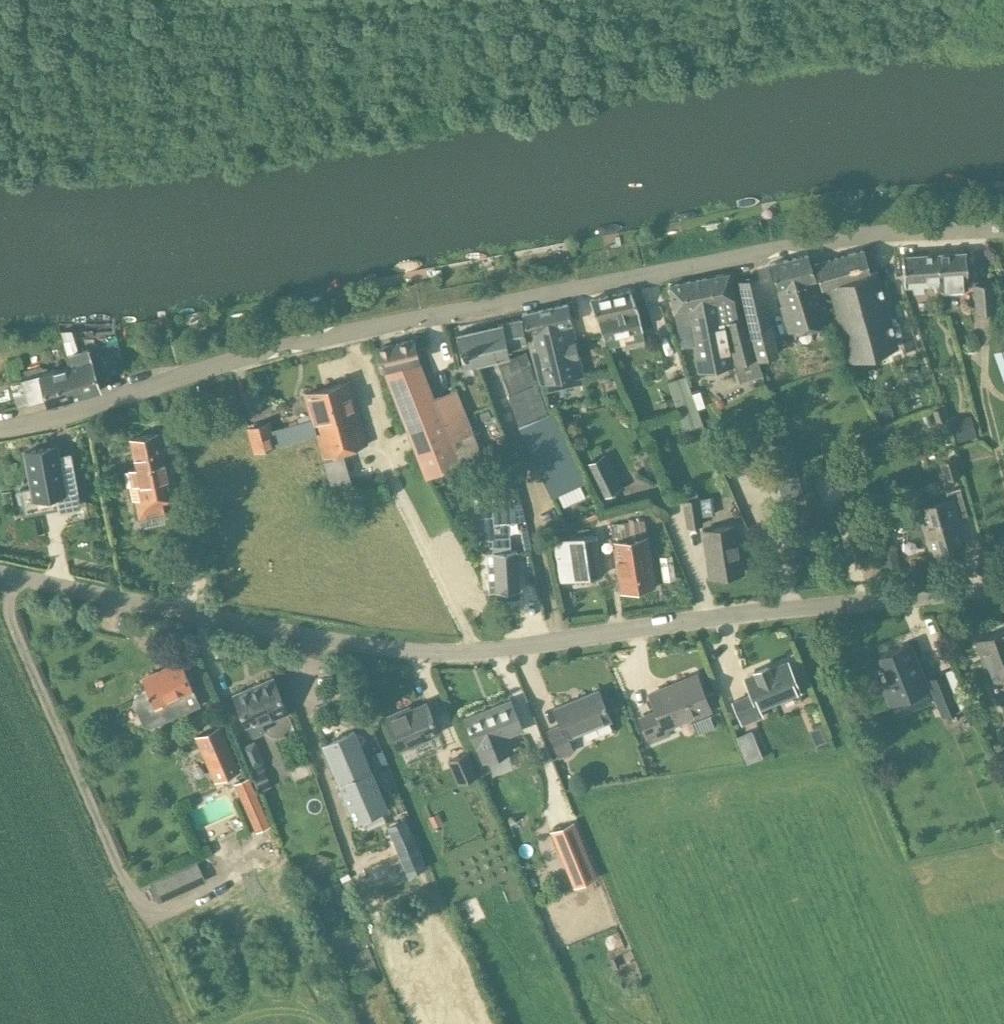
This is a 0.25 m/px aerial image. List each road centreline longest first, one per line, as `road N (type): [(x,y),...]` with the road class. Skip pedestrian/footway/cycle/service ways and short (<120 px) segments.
road 1 (residential): [(0,428),(352,332),(837,238),(1003,228)]
road 2 (residential): [(0,573),(426,653),(1003,585)]

